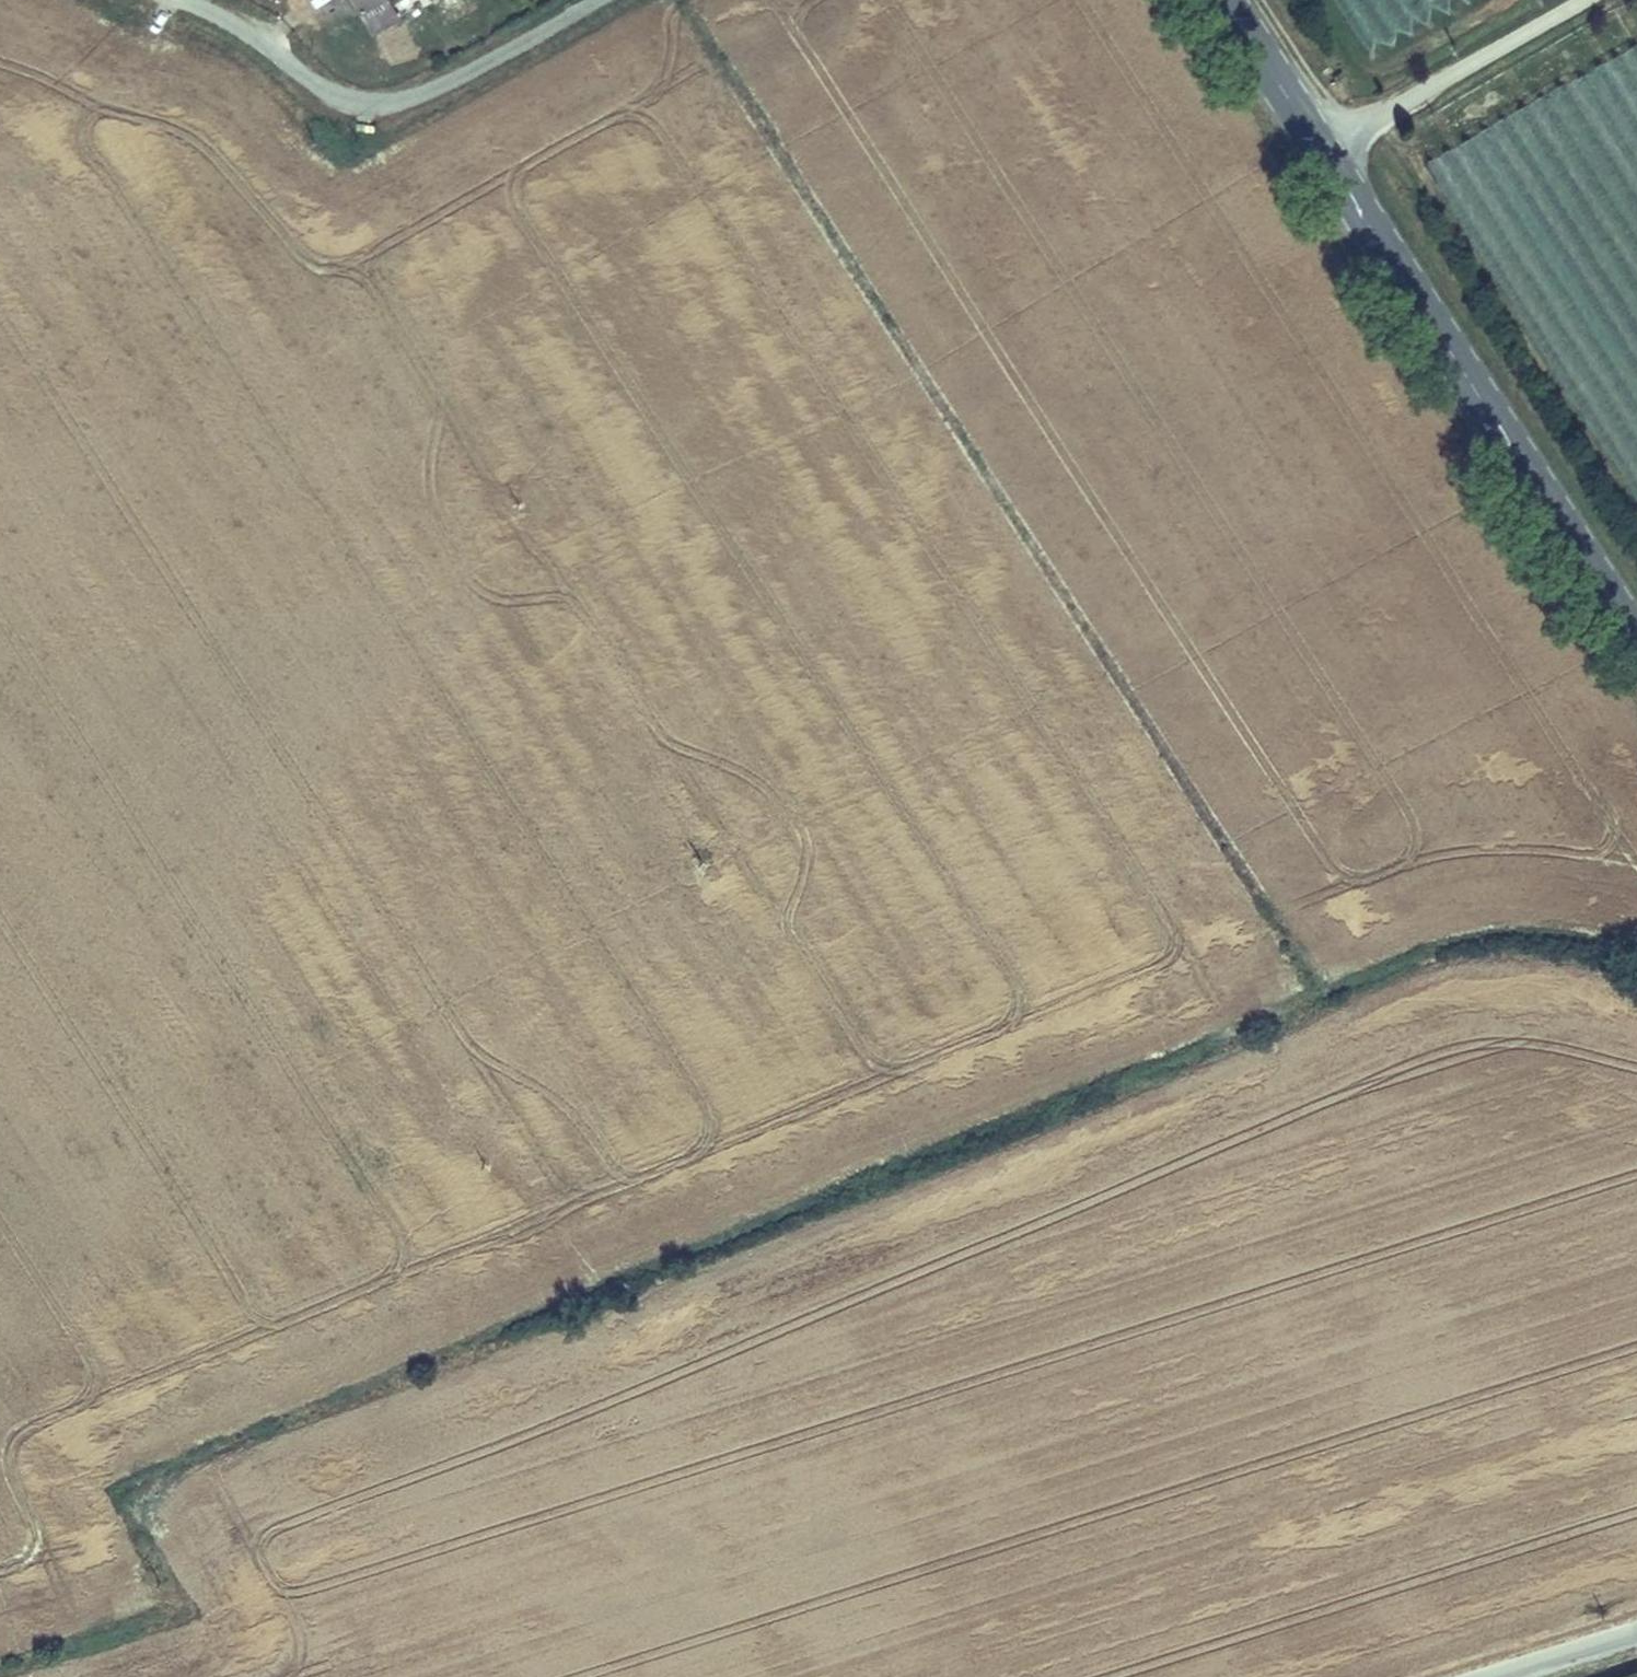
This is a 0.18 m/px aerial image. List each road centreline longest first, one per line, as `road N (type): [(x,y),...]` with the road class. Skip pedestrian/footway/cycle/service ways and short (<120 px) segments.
road 1 (secondary): [(1636,631),(1231,0)]
road 2 (residential): [(178,0),(252,35),(305,78),(374,102),(412,99),(596,0)]
road 3 (unclassified): [(1498,1676),(1636,1634)]

